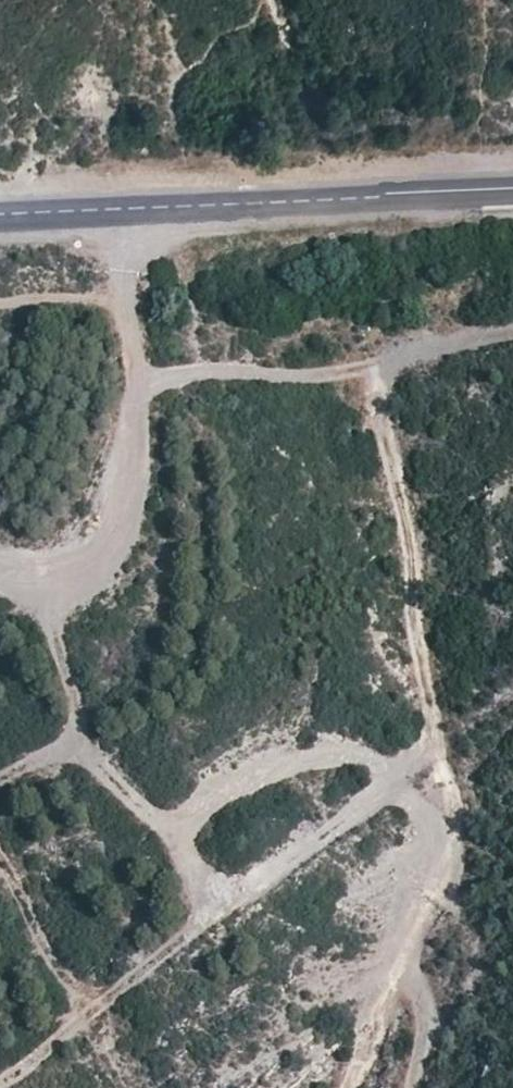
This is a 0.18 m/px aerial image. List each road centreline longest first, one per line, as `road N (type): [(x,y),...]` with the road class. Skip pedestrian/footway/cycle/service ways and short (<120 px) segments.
road 1 (track): [(240,0),(182,55),(193,146),(183,212),(206,333),(241,354),(370,363),(436,703),(423,831),(387,1002),(325,1087)]
road 2 (unclassified): [(512,189),(0,219)]
road 3 (track): [(397,943),(423,996),(407,1087)]

